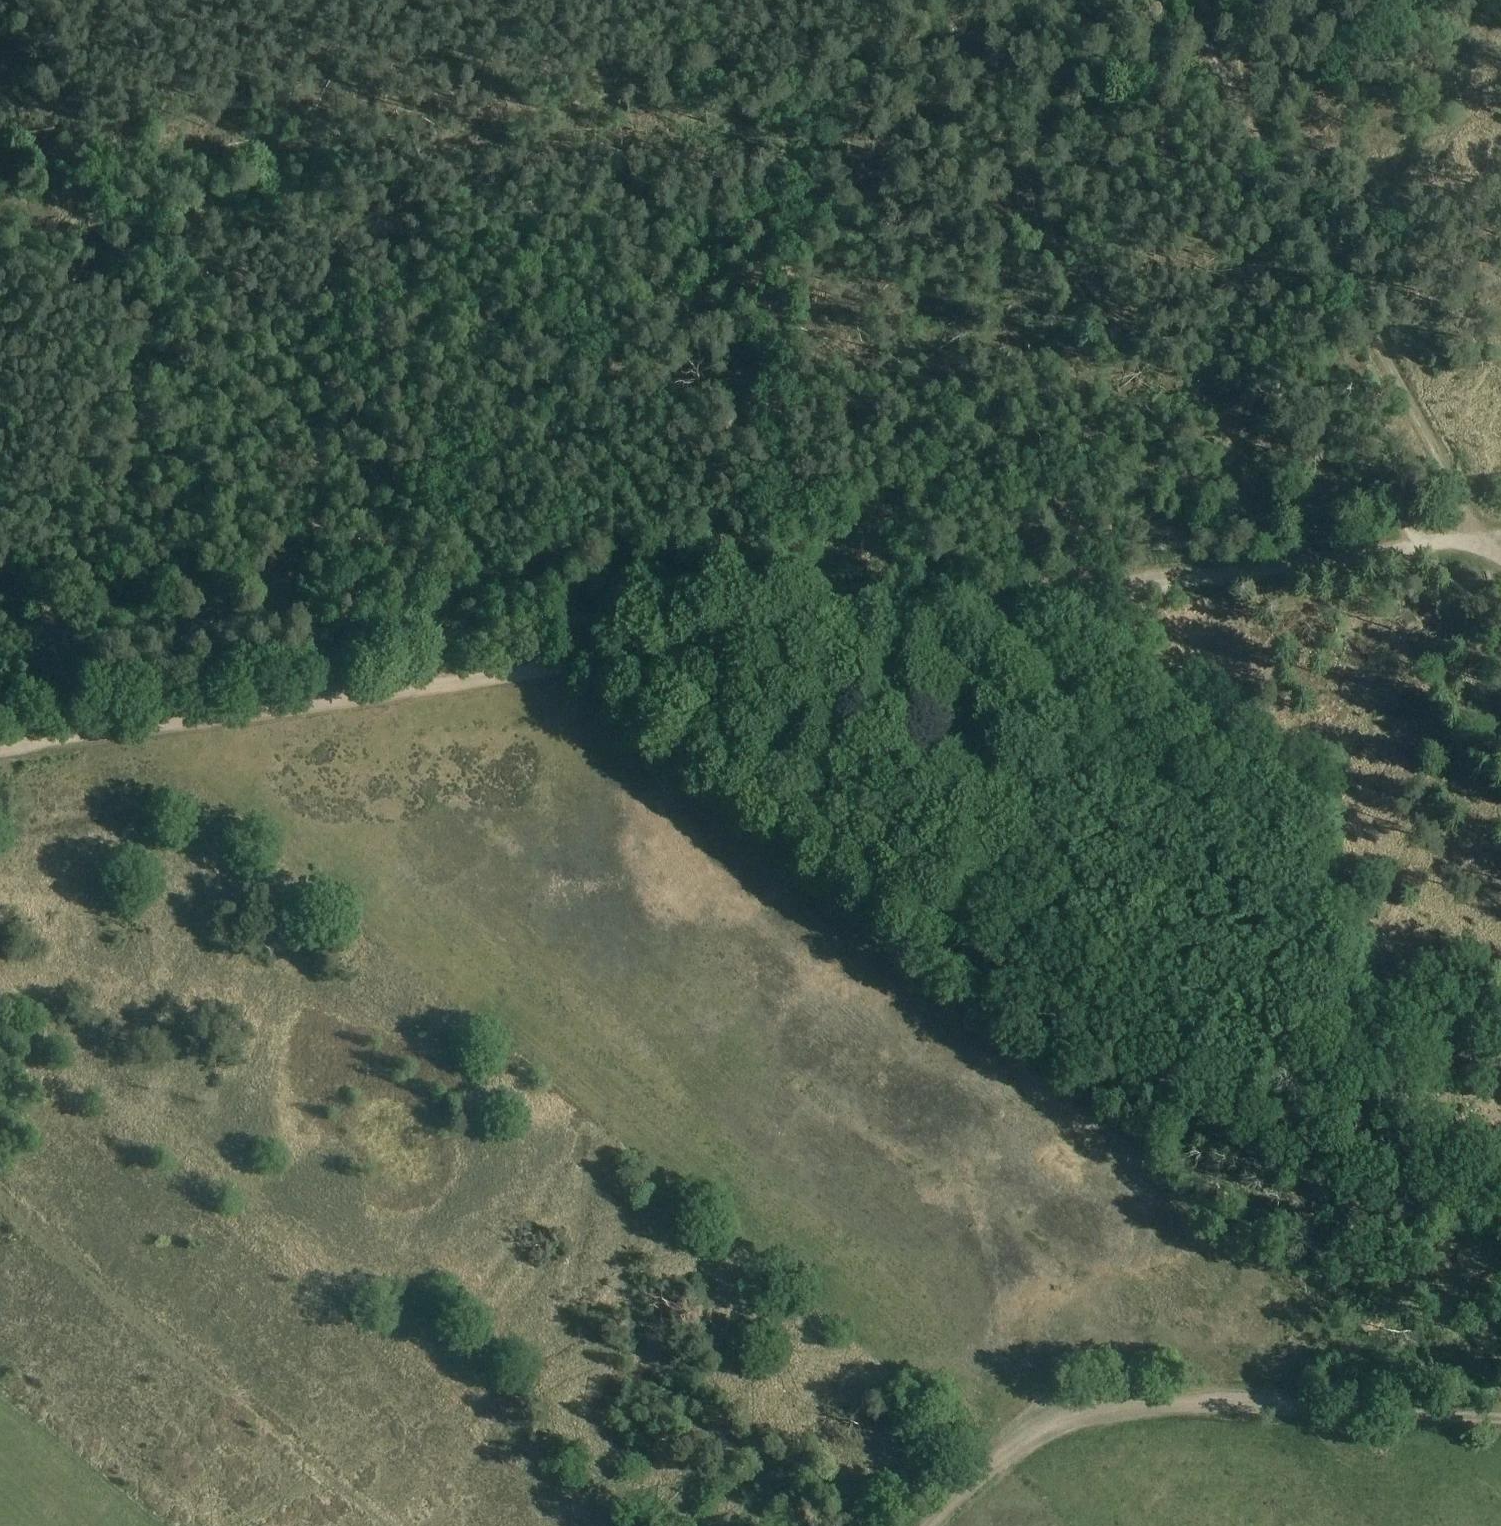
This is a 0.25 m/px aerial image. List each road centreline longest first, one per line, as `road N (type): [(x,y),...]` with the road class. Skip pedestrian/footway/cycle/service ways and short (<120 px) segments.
road 1 (track): [(0,748),(1500,535)]
road 2 (track): [(1500,555),(1425,434),(1182,0)]
road 3 (track): [(921,1525),(1034,1420),(1069,1401),(1160,1398),(1500,1419)]

